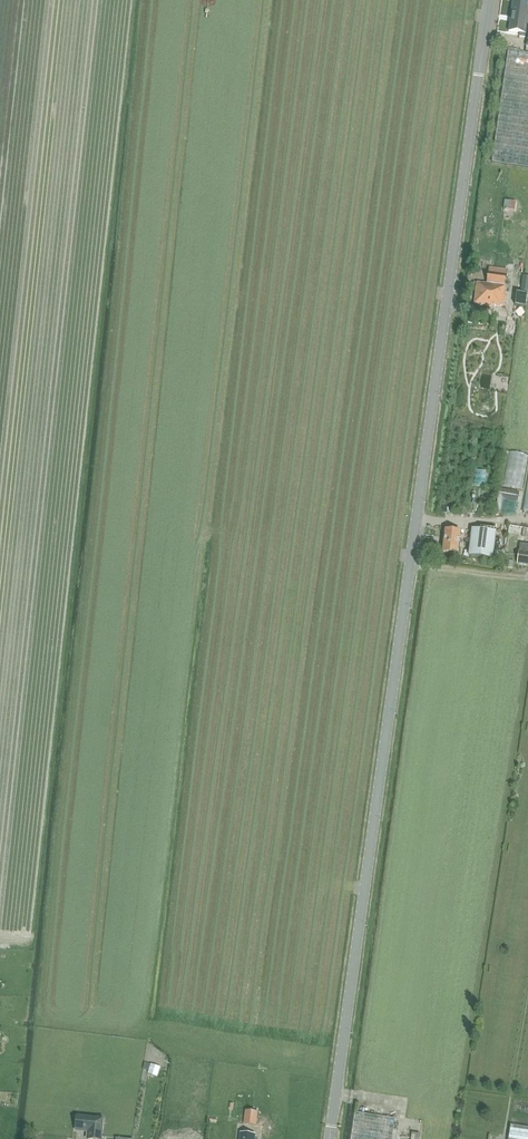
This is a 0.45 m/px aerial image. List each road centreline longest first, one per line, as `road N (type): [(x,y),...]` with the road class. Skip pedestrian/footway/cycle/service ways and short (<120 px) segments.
road 1 (tertiary): [(330,1138),(490,0)]

